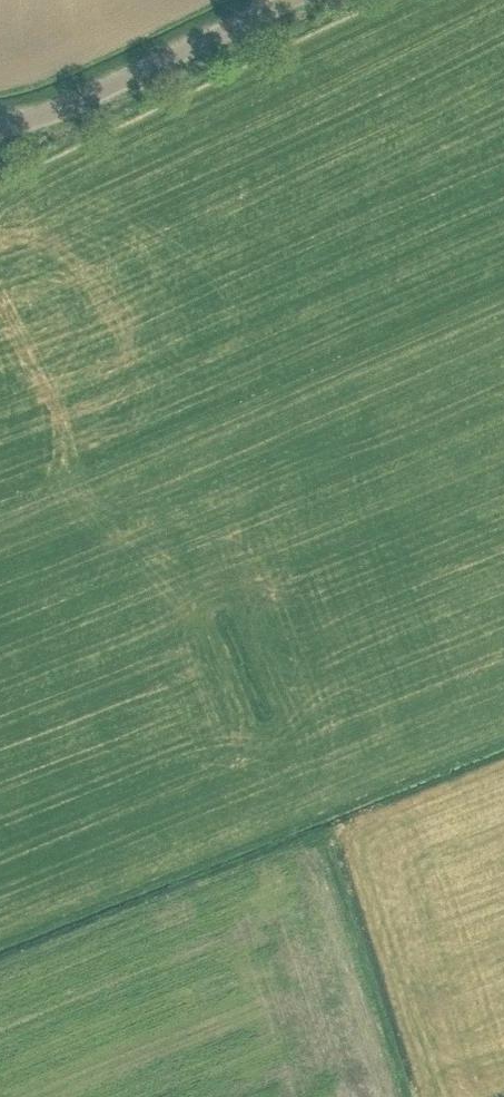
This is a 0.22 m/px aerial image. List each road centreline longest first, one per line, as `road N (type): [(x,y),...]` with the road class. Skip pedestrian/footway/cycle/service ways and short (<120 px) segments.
road 1 (unclassified): [(289,0),(46,113),(0,123)]

